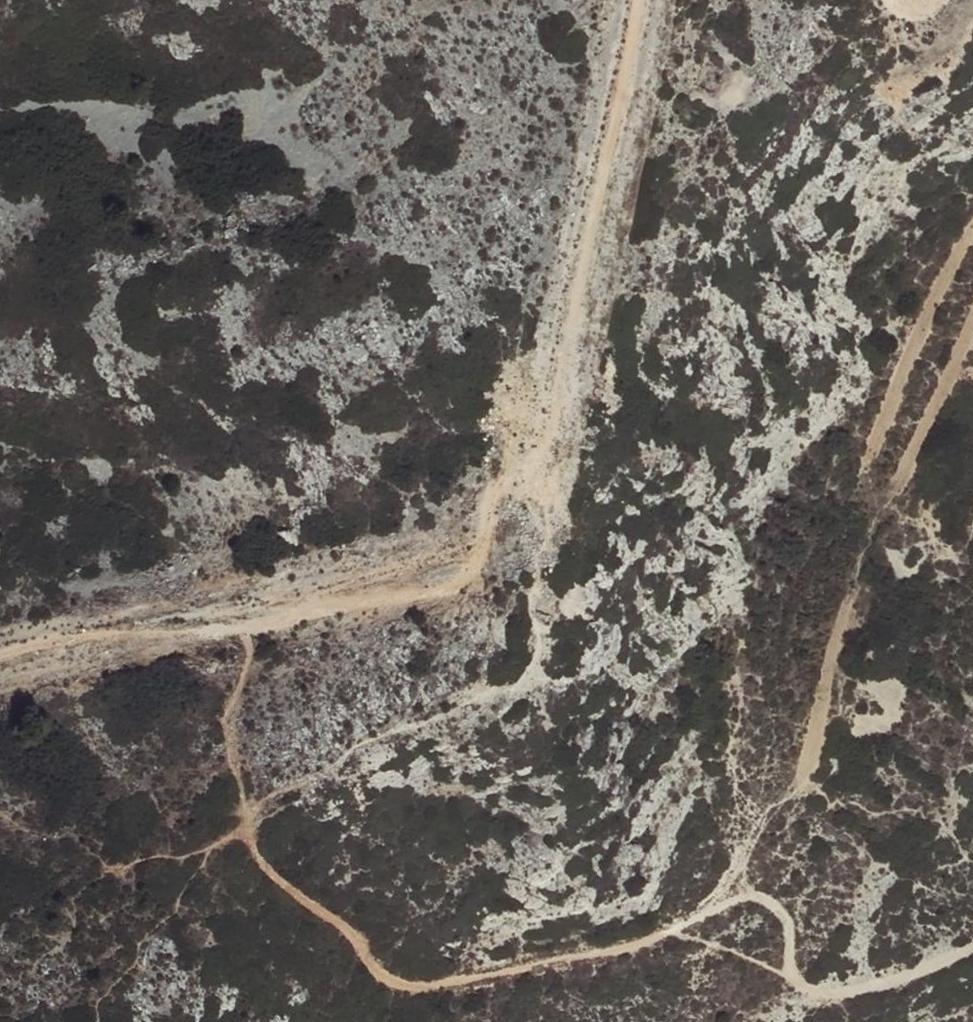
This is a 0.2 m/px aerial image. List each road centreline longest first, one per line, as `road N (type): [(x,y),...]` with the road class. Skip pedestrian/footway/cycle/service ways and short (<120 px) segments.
road 1 (track): [(243,602),(232,729),(254,839),(382,983),(527,967),(746,898),(777,911),(799,994),(896,981),(972,939)]
road 2 (track): [(0,653),(435,562),(455,552),(488,501),(532,491),(554,445),(644,0)]

